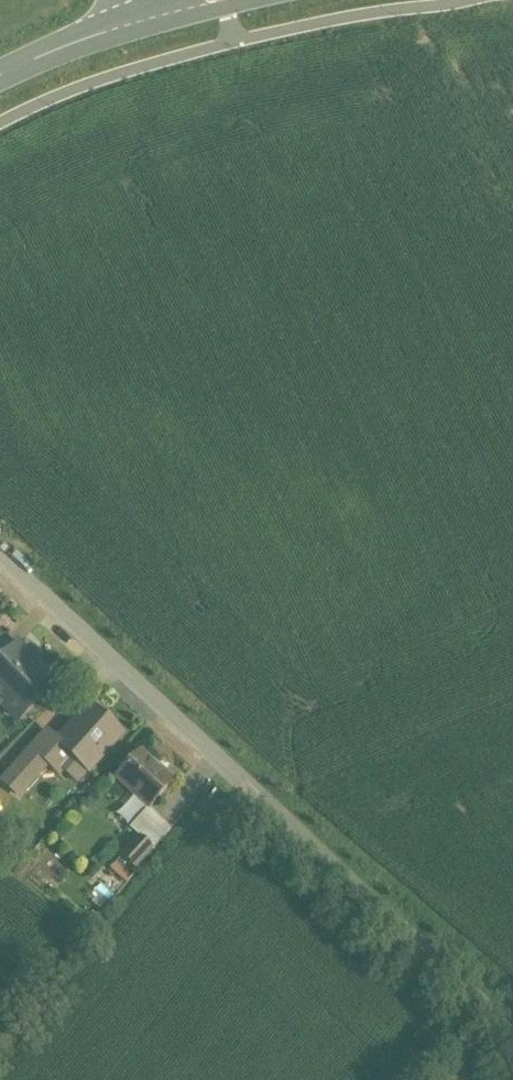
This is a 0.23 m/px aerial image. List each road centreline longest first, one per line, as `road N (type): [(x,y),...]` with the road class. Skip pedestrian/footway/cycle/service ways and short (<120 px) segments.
road 1 (residential): [(512,1034),(0,558)]
road 2 (tertiary): [(0,77),(137,21)]

